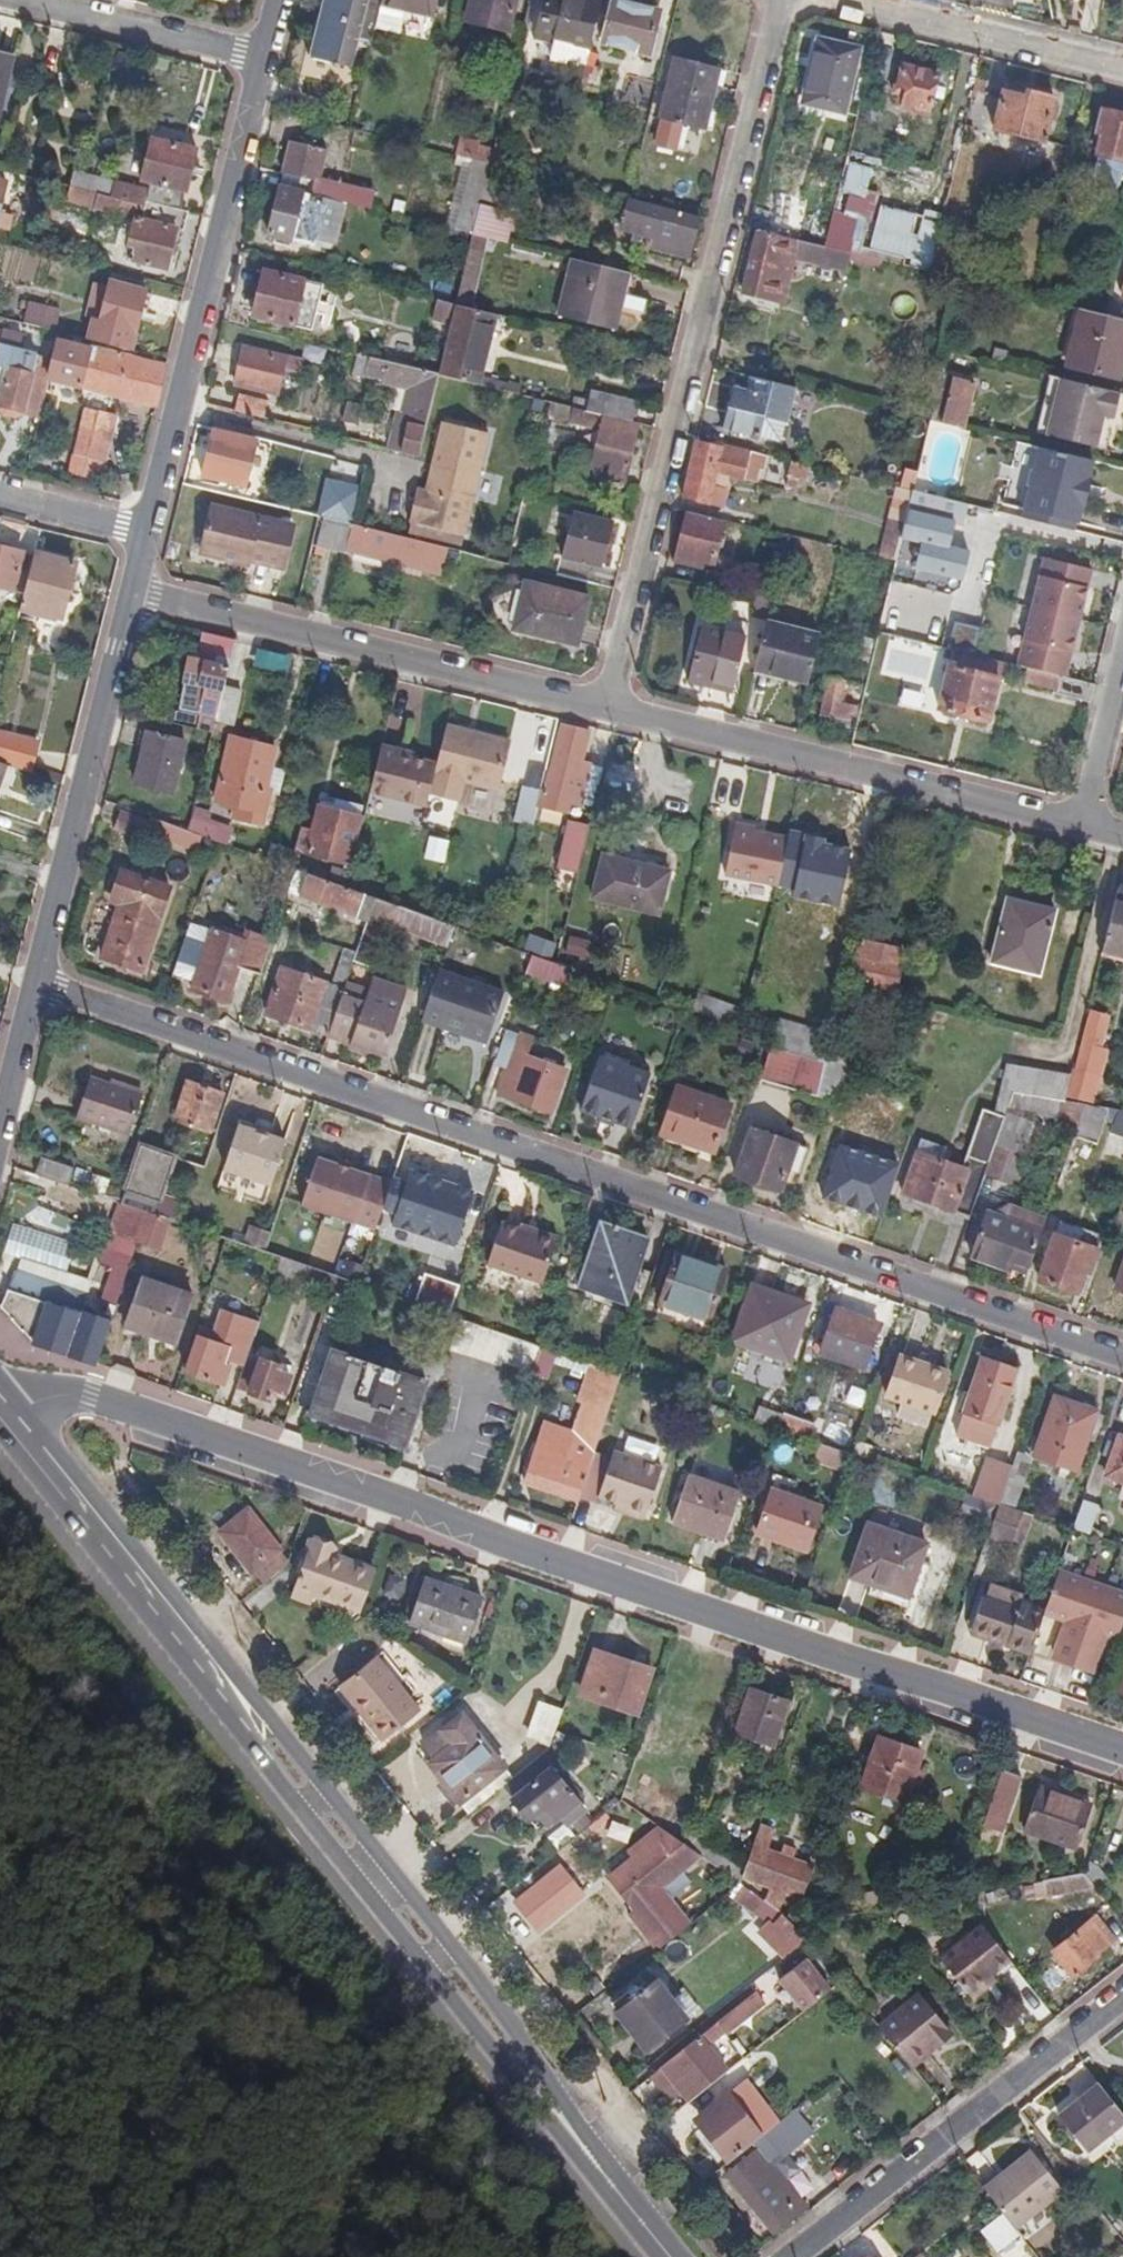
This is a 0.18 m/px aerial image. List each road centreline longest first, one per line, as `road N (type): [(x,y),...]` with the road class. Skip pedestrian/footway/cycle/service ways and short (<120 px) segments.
road 1 (tertiary): [(1122,1754),(88,1400),(30,1405),(11,1417)]
road 2 (residential): [(36,992),(1122,1355)]
road 3 (secondary): [(672,2256),(204,1648),(11,1417)]
road 4 (residential): [(781,0),(609,710)]
road 5 (residential): [(609,710),(132,585)]
road 6 (residential): [(263,57),(145,534)]
road 7 (residential): [(1084,829),(609,710)]
road 8 (residential): [(132,585),(36,992)]
road 9 (residential): [(799,2256),(1122,1998)]
road 10 (residential): [(840,0),(1122,69)]
road 11 (residential): [(30,0),(263,57)]
road 12 (residential): [(1084,829),(1122,669)]
road 13 (residential): [(145,534),(0,499)]
road 14 (unclassified): [(36,992),(0,1134)]

